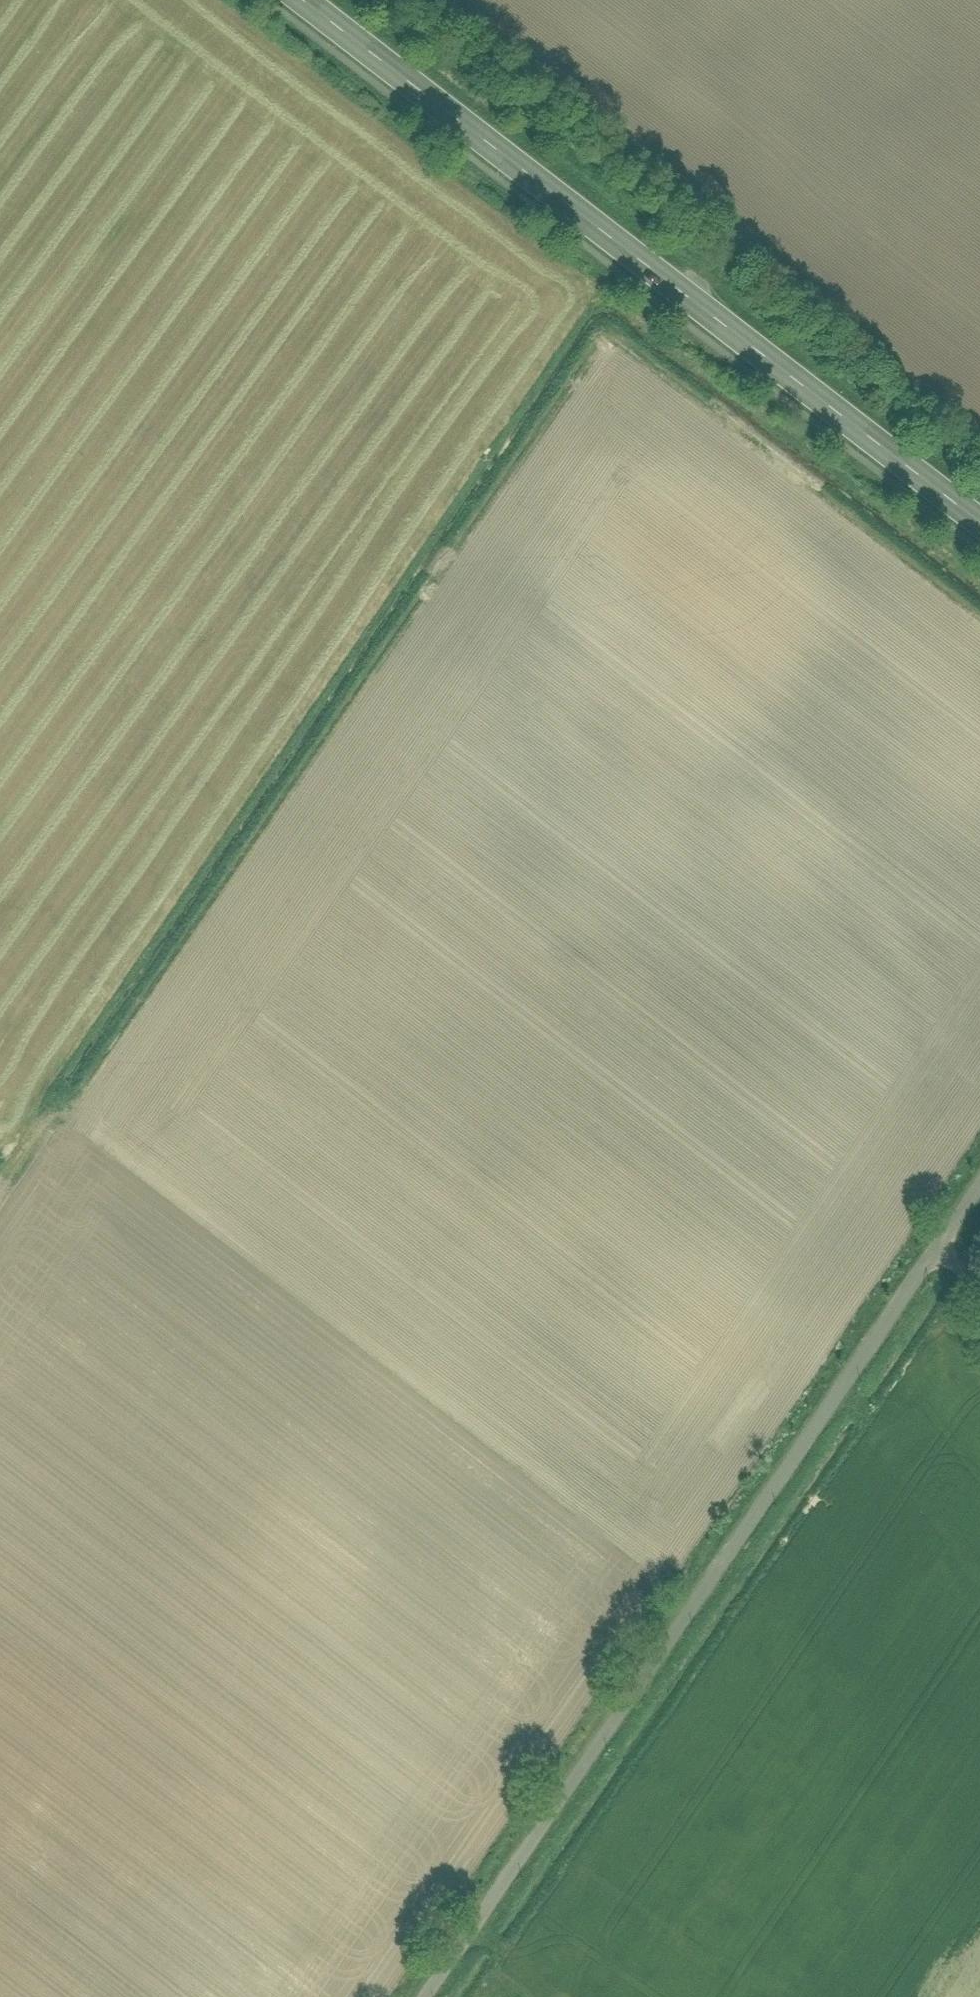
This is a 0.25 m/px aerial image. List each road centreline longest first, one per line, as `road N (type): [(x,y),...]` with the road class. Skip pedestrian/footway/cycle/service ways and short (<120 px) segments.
road 1 (unclassified): [(426,1996),(979,1182)]
road 2 (primary): [(979,518),(305,0)]

